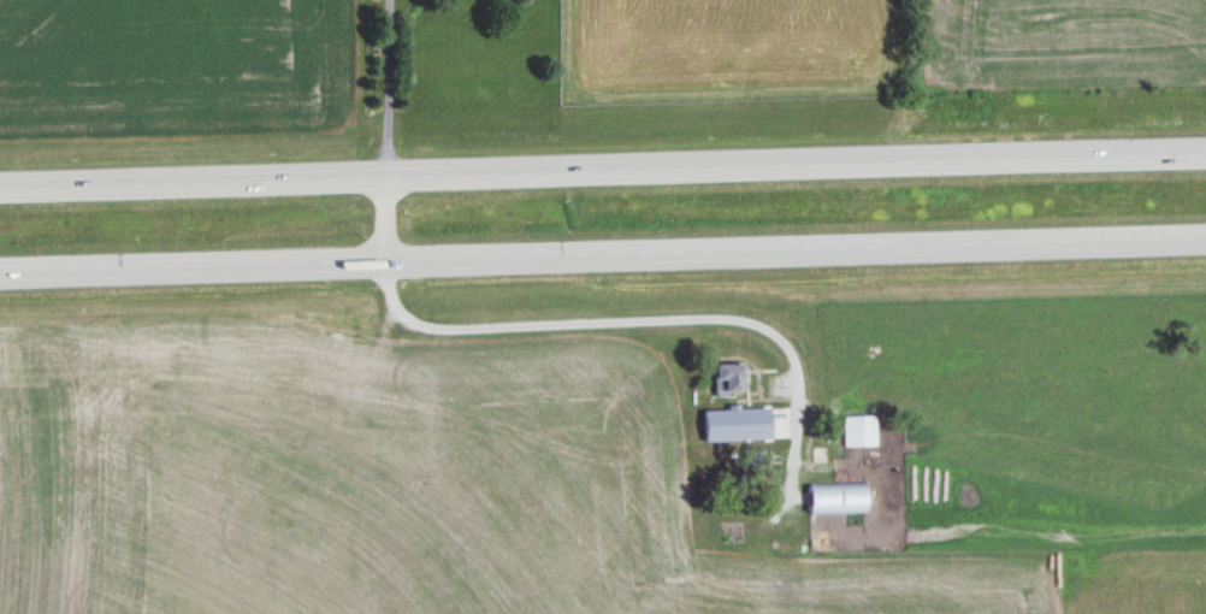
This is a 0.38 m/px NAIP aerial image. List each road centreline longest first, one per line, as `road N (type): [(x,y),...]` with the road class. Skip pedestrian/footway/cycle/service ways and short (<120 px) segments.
road 1 (trunk): [(1205,152),(0,188)]
road 2 (trunk): [(0,277),(1205,242)]
road 3 (residential): [(391,268),(394,308),(433,336),(756,325),(784,346),(799,374),(797,425)]
road 4 (residential): [(391,268),(392,0)]

